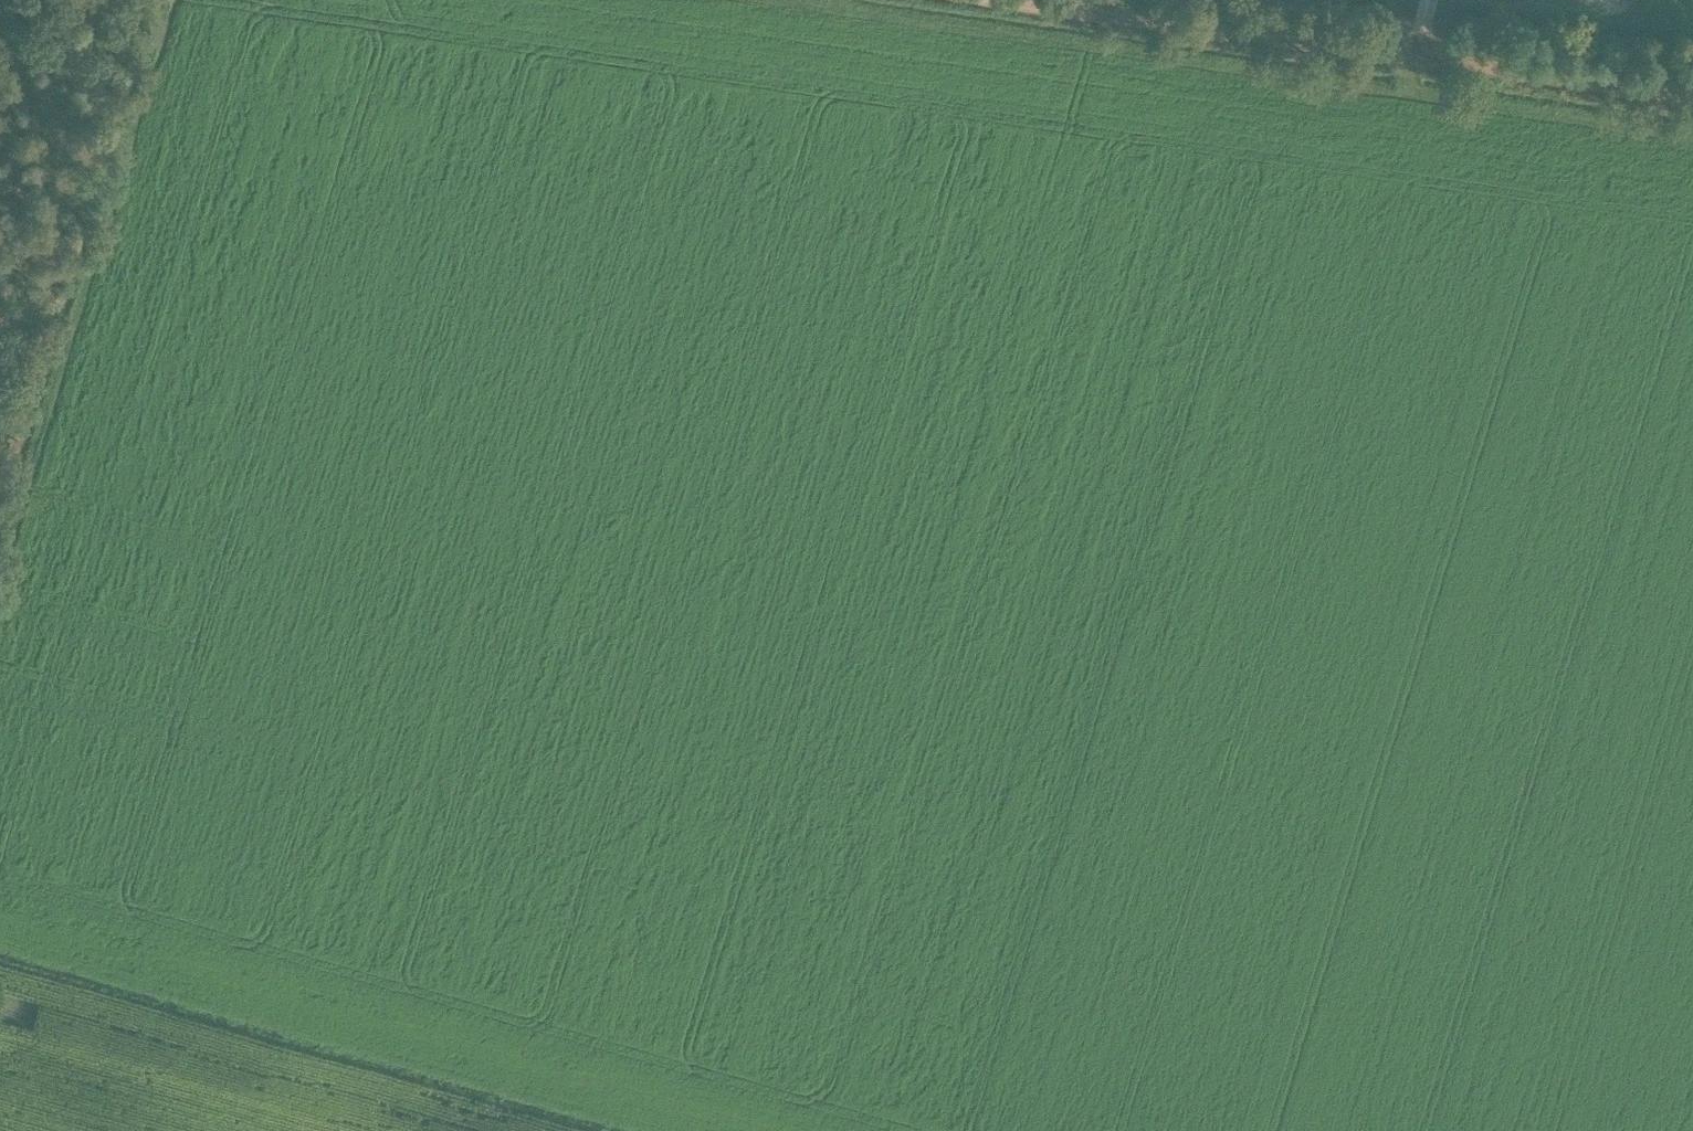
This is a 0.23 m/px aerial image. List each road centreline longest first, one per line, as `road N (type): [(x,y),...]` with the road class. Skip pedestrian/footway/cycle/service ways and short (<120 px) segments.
road 1 (track): [(999,0),(1692,95)]

